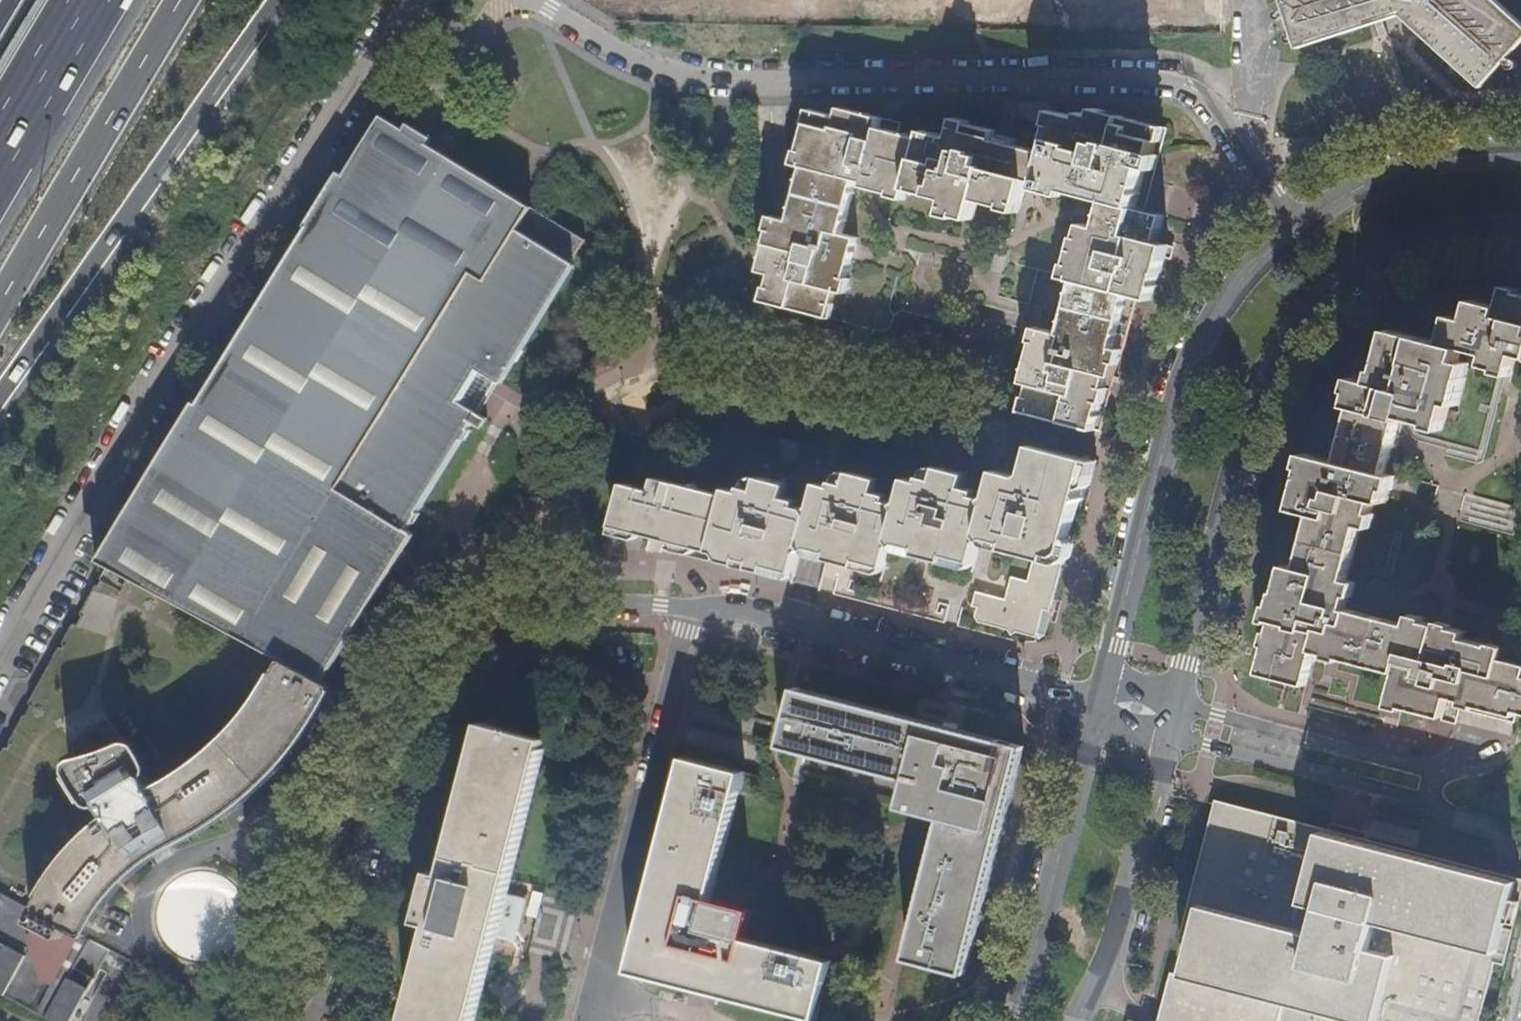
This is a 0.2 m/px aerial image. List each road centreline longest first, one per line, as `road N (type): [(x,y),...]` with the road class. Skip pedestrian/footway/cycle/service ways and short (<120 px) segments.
road 1 (residential): [(1294,223),(1221,112),(1163,79),(697,81),(656,71),(532,0)]
road 2 (residential): [(0,658),(140,413),(412,0)]
road 3 (secondary): [(1173,704),(1241,427),(1263,374),(1301,323),(1399,255),(1520,234)]
road 4 (residential): [(691,609),(562,613),(458,668),(398,744),(330,977),(310,1020)]
road 5 (secondary): [(1294,223),(1222,305),(1169,405),(1098,702)]
road 6 (primary): [(0,398),(279,0)]
road 7 (residential): [(691,609),(747,614),(1098,702)]
road 8 (residential): [(599,993),(691,609)]
road 9 (motorway): [(0,311),(180,0)]
road 10 (secondary): [(1098,702),(1014,1020)]
road 11 (secondary): [(1078,1020),(1115,946),(1166,735)]
road 12 (residential): [(1434,771),(1173,704)]
road 13 (residential): [(1166,735),(1426,802)]
road 14 (secondary): [(1520,153),(1378,179),(1294,223)]
road 15 (motorway): [(0,148),(91,0)]
road 16 (residential): [(1426,802),(1502,835),(1508,849),(1502,883)]

